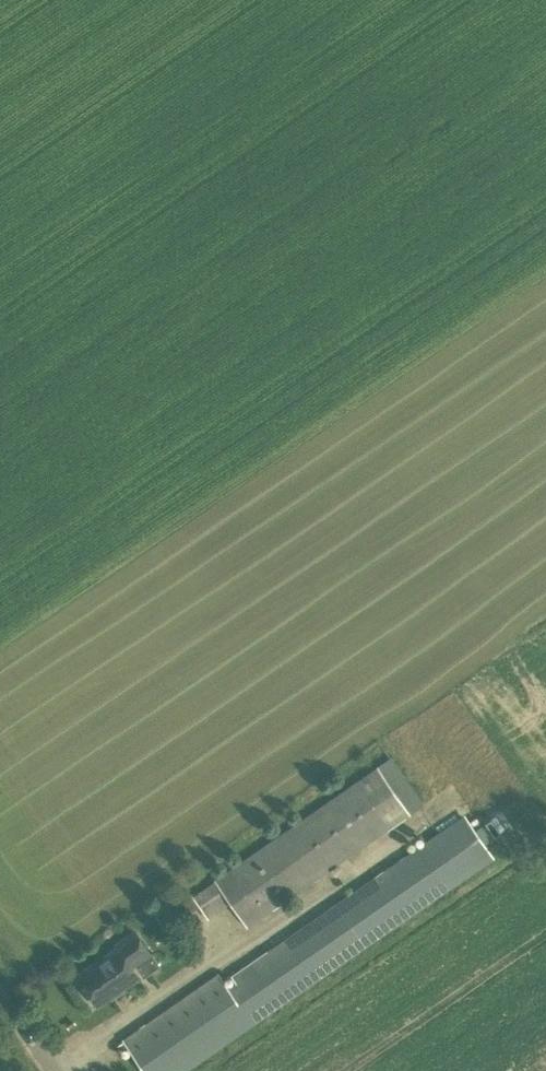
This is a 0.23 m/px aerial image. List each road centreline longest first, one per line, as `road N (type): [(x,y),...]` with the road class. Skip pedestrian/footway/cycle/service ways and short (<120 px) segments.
road 1 (unclassified): [(97,1070),(0,930)]

